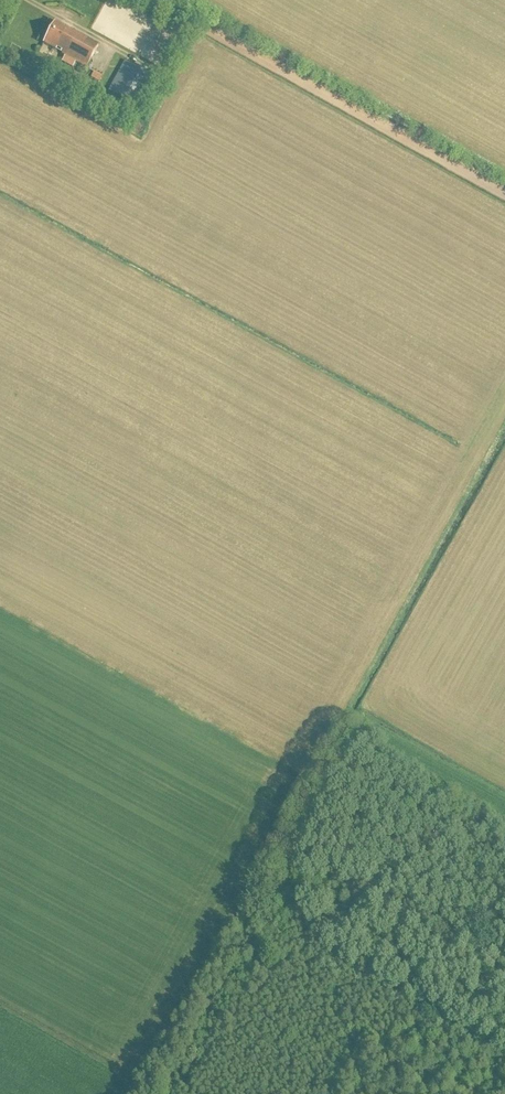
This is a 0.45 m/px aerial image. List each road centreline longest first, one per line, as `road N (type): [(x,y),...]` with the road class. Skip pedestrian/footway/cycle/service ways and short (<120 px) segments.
road 1 (track): [(504,192),(158,0)]

